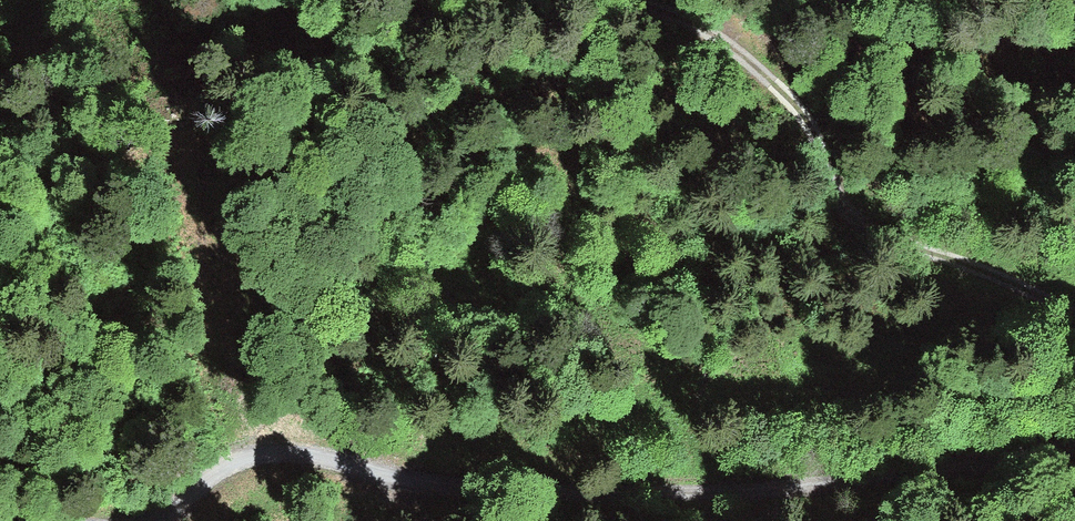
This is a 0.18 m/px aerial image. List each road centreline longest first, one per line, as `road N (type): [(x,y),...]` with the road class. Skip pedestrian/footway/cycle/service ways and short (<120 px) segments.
road 1 (track): [(1074,452),(672,496),(422,487),(287,451),(248,457),(197,482),(146,520)]
road 2 (track): [(643,0),(738,38),(766,70),(851,213),(1074,304)]

